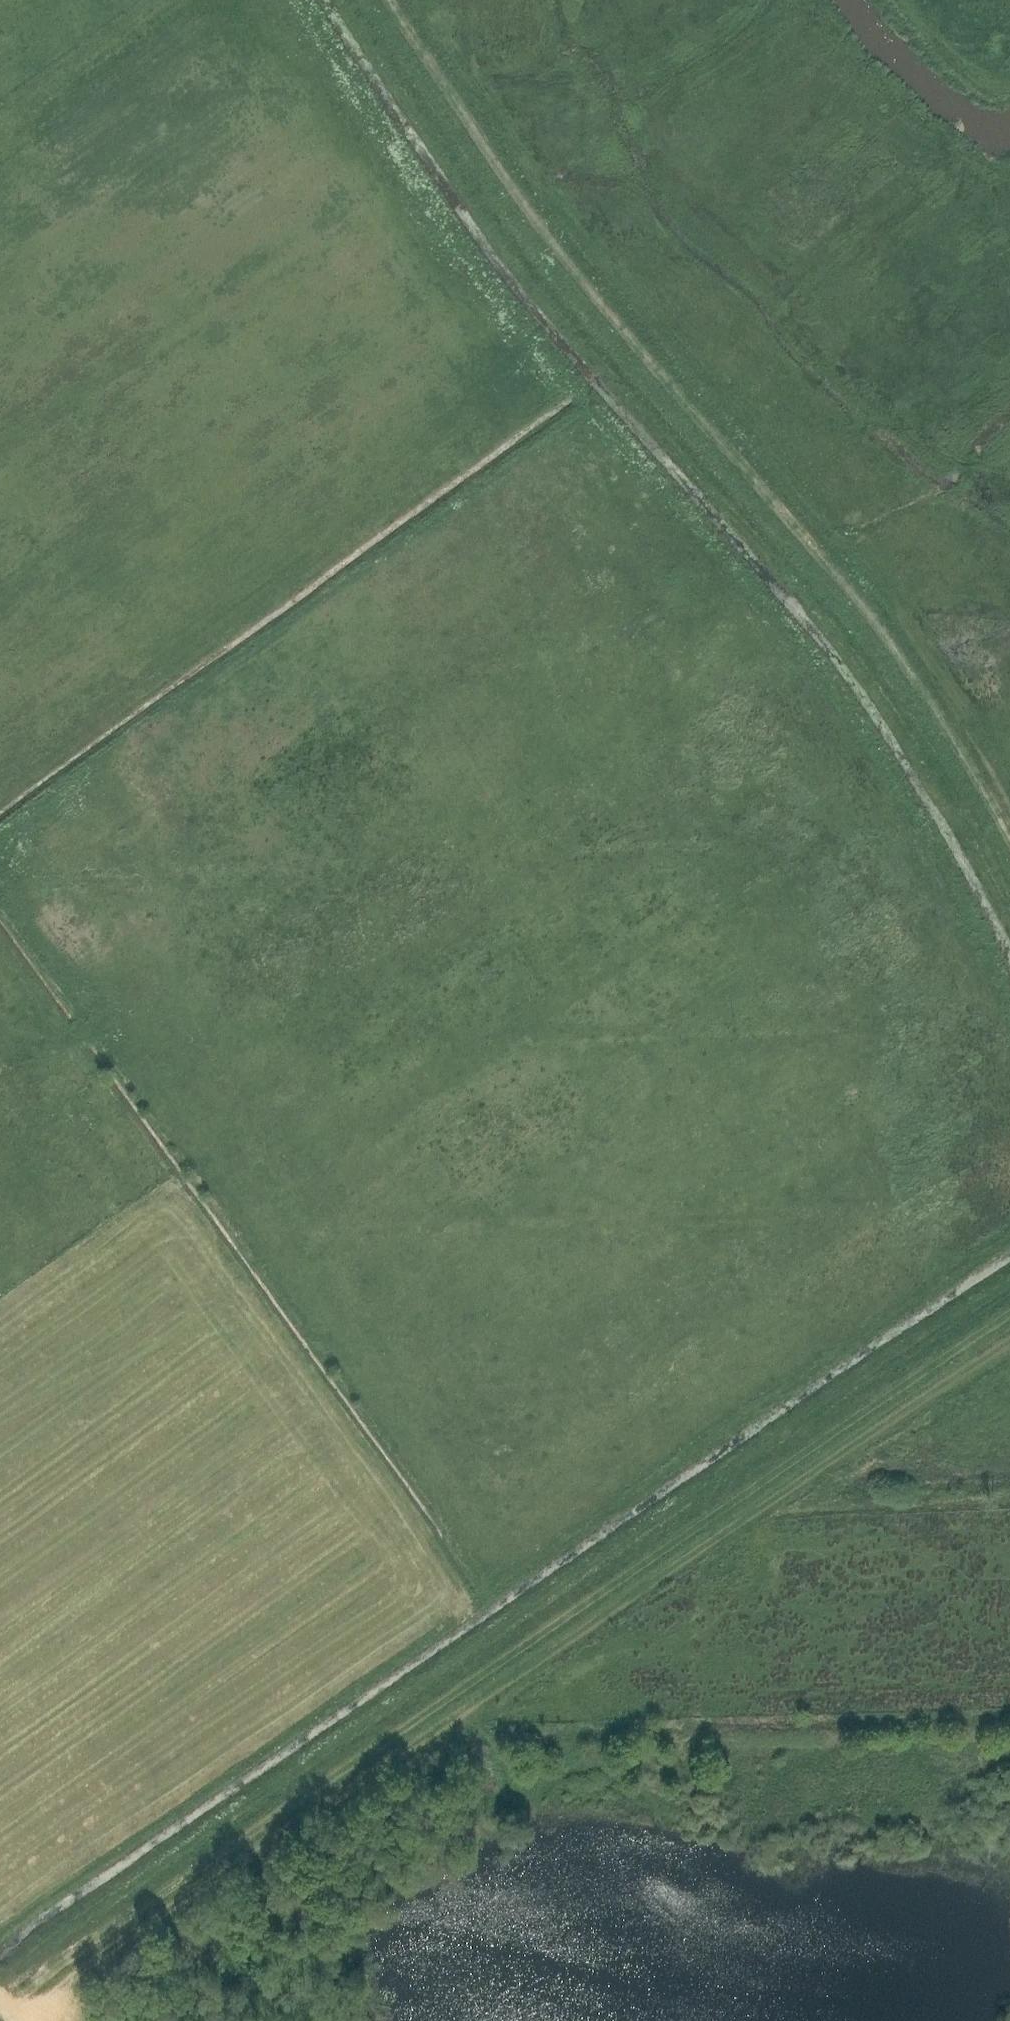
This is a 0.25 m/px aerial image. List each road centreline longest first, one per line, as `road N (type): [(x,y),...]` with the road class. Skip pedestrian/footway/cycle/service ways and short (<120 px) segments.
road 1 (track): [(17,2017),(1009,1344)]
road 2 (track): [(1009,772),(995,737),(905,614),(604,253),(504,120),(433,0)]

